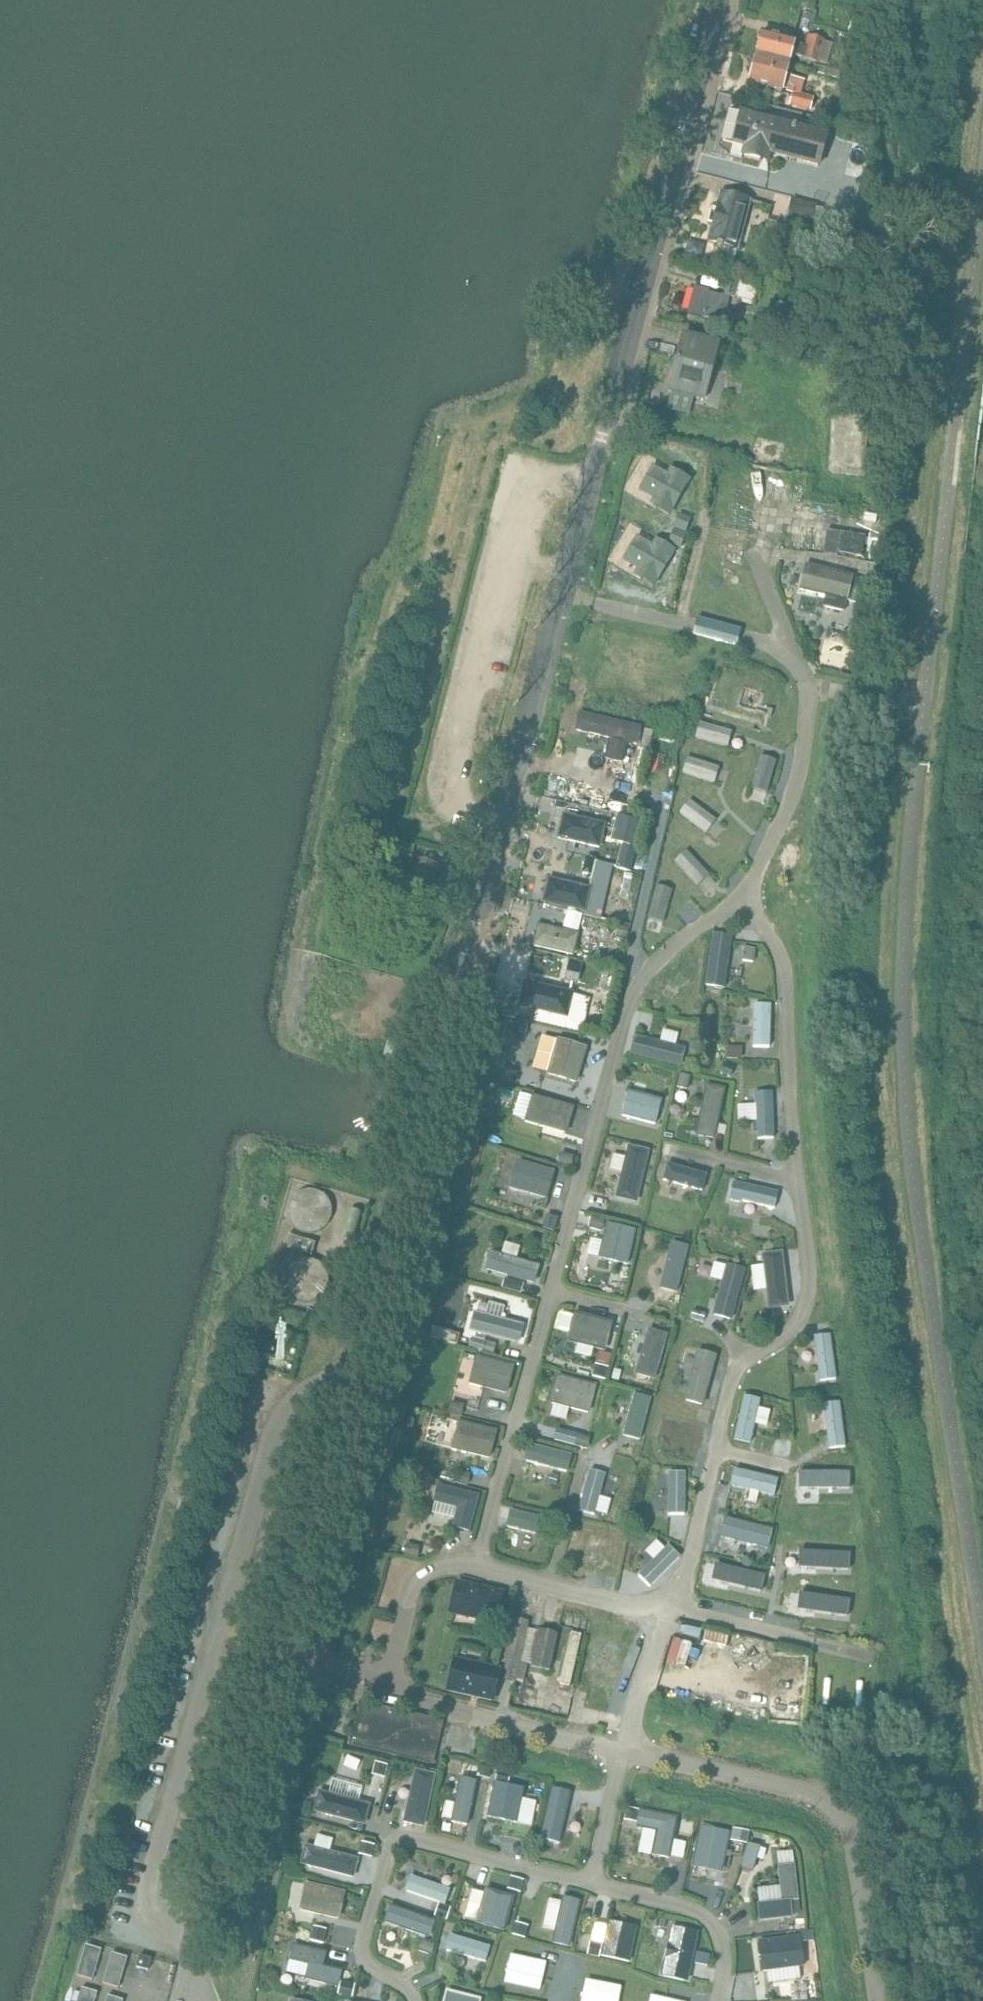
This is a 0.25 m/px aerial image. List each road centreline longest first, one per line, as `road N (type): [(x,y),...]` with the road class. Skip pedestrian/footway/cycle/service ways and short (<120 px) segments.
road 1 (unclassified): [(187,2000),(718,0)]

